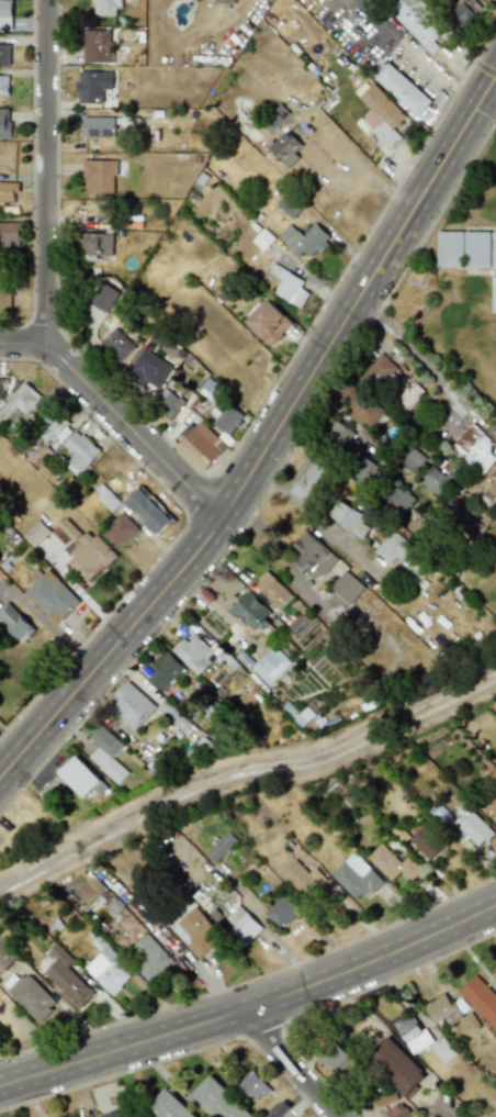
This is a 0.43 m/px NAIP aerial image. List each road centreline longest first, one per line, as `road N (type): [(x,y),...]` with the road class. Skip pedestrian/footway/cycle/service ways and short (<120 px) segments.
road 1 (secondary): [(0,773),(225,513),(495,71)]
road 2 (secondary): [(0,1081),(246,1007),(495,902)]
road 3 (residential): [(41,344),(48,0)]
road 4 (residential): [(0,342),(50,348),(200,500),(225,513)]
road 5 (residential): [(341,1116),(246,1007)]

